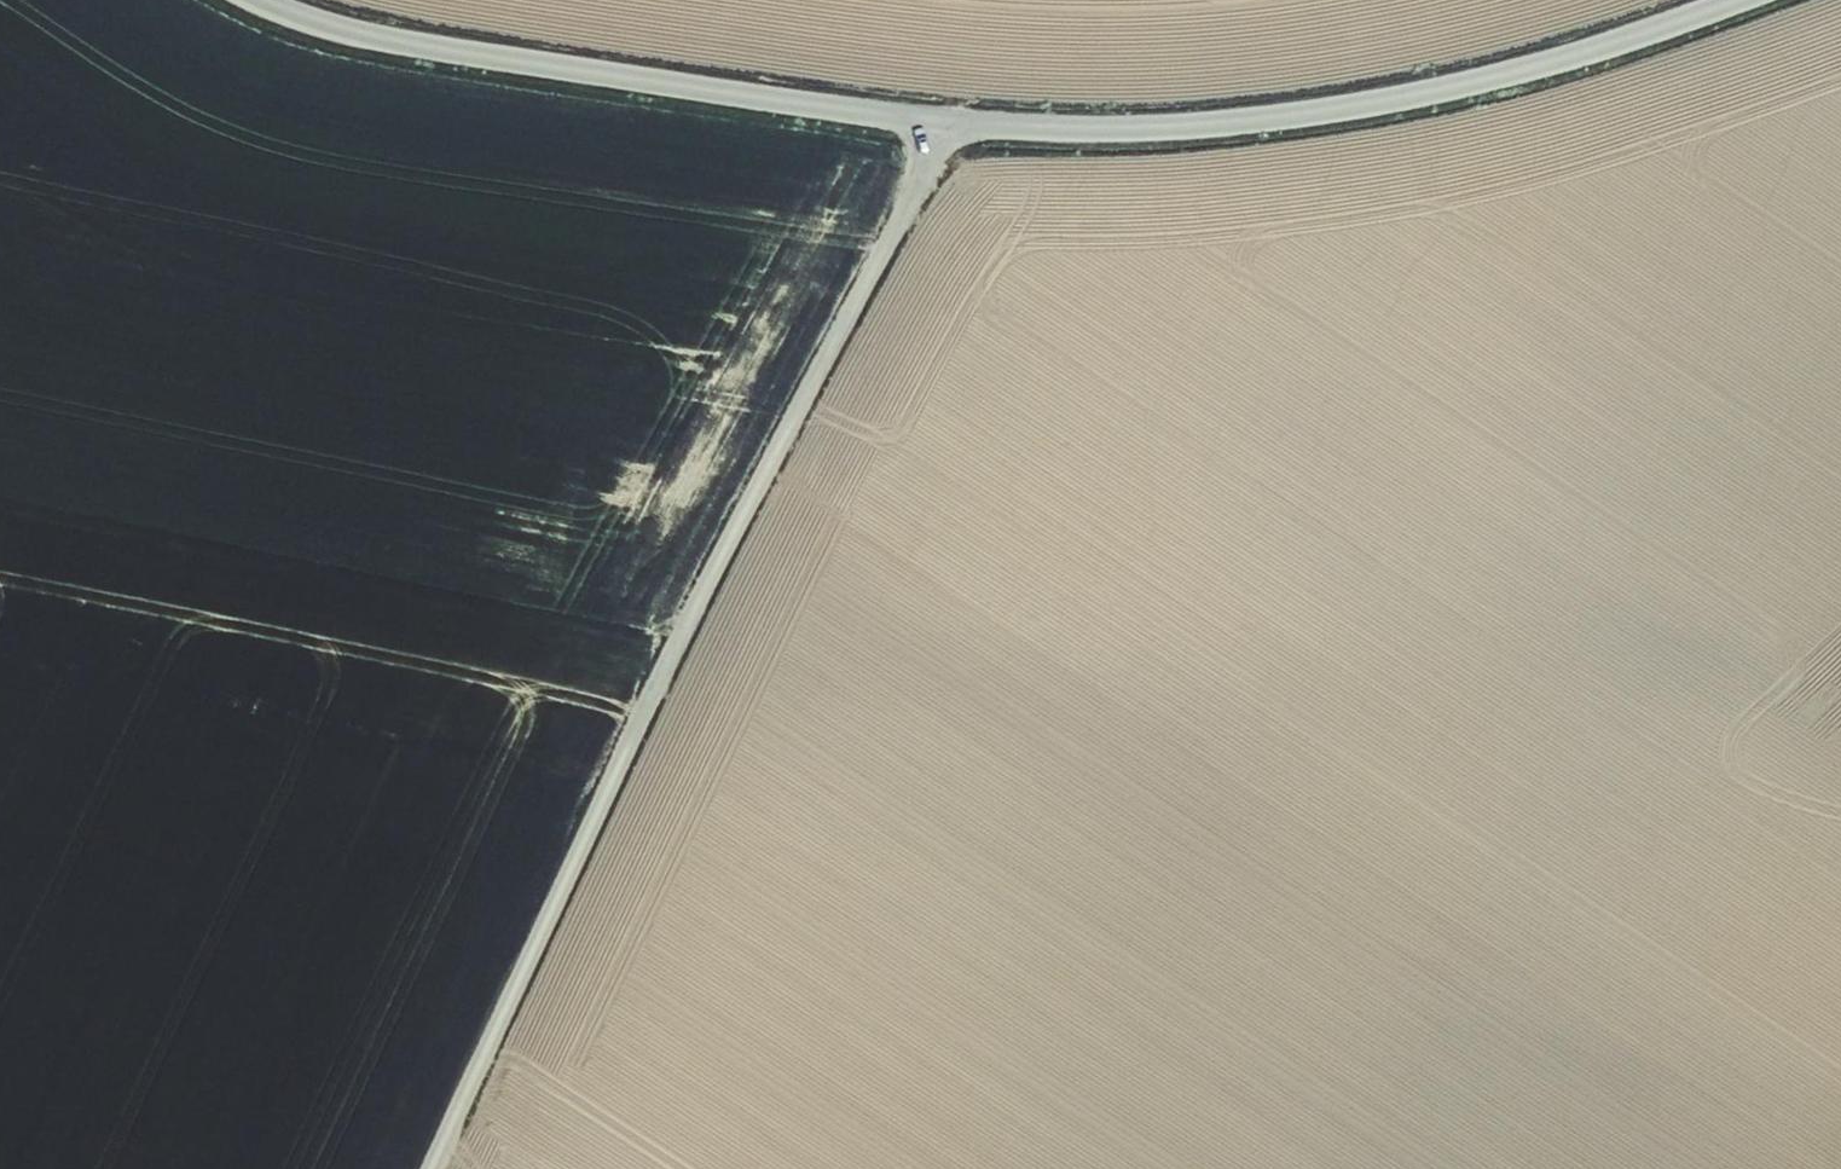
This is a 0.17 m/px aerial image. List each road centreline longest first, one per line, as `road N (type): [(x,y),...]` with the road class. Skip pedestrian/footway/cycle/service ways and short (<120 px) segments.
road 1 (residential): [(431,1168),(641,717),(938,123)]
road 2 (tertiary): [(938,123),(1191,130),(1441,94),(1736,0)]
road 3 (tertiary): [(938,123),(396,38),(278,12),(258,0)]

